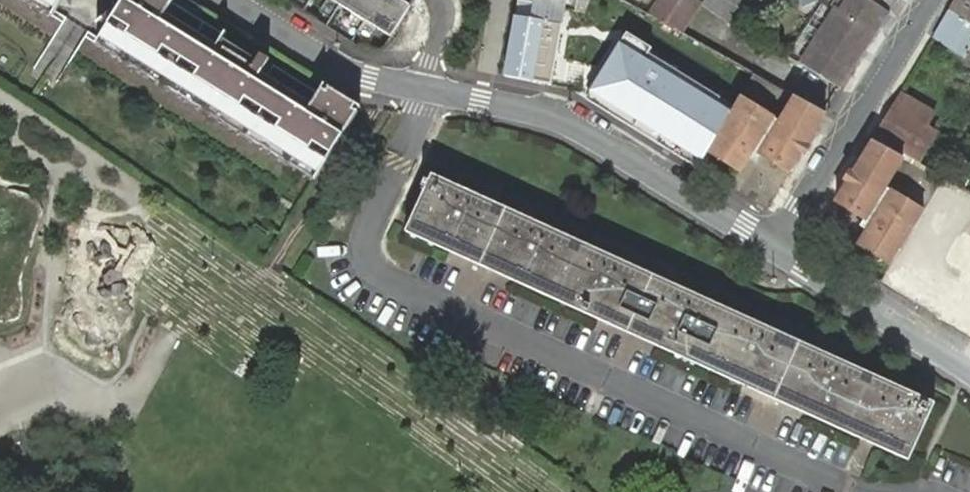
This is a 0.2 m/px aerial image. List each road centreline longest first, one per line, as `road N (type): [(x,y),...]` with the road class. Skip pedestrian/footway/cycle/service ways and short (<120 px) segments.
road 1 (residential): [(931,491),(851,491),(377,279),(366,259),(366,231),(423,89)]
road 2 (residential): [(775,247),(563,116),(423,89)]
road 3 (residential): [(775,247),(926,0)]
road 4 (residential): [(969,367),(775,247)]
road 5 (residential): [(423,89),(334,66),(231,0)]

